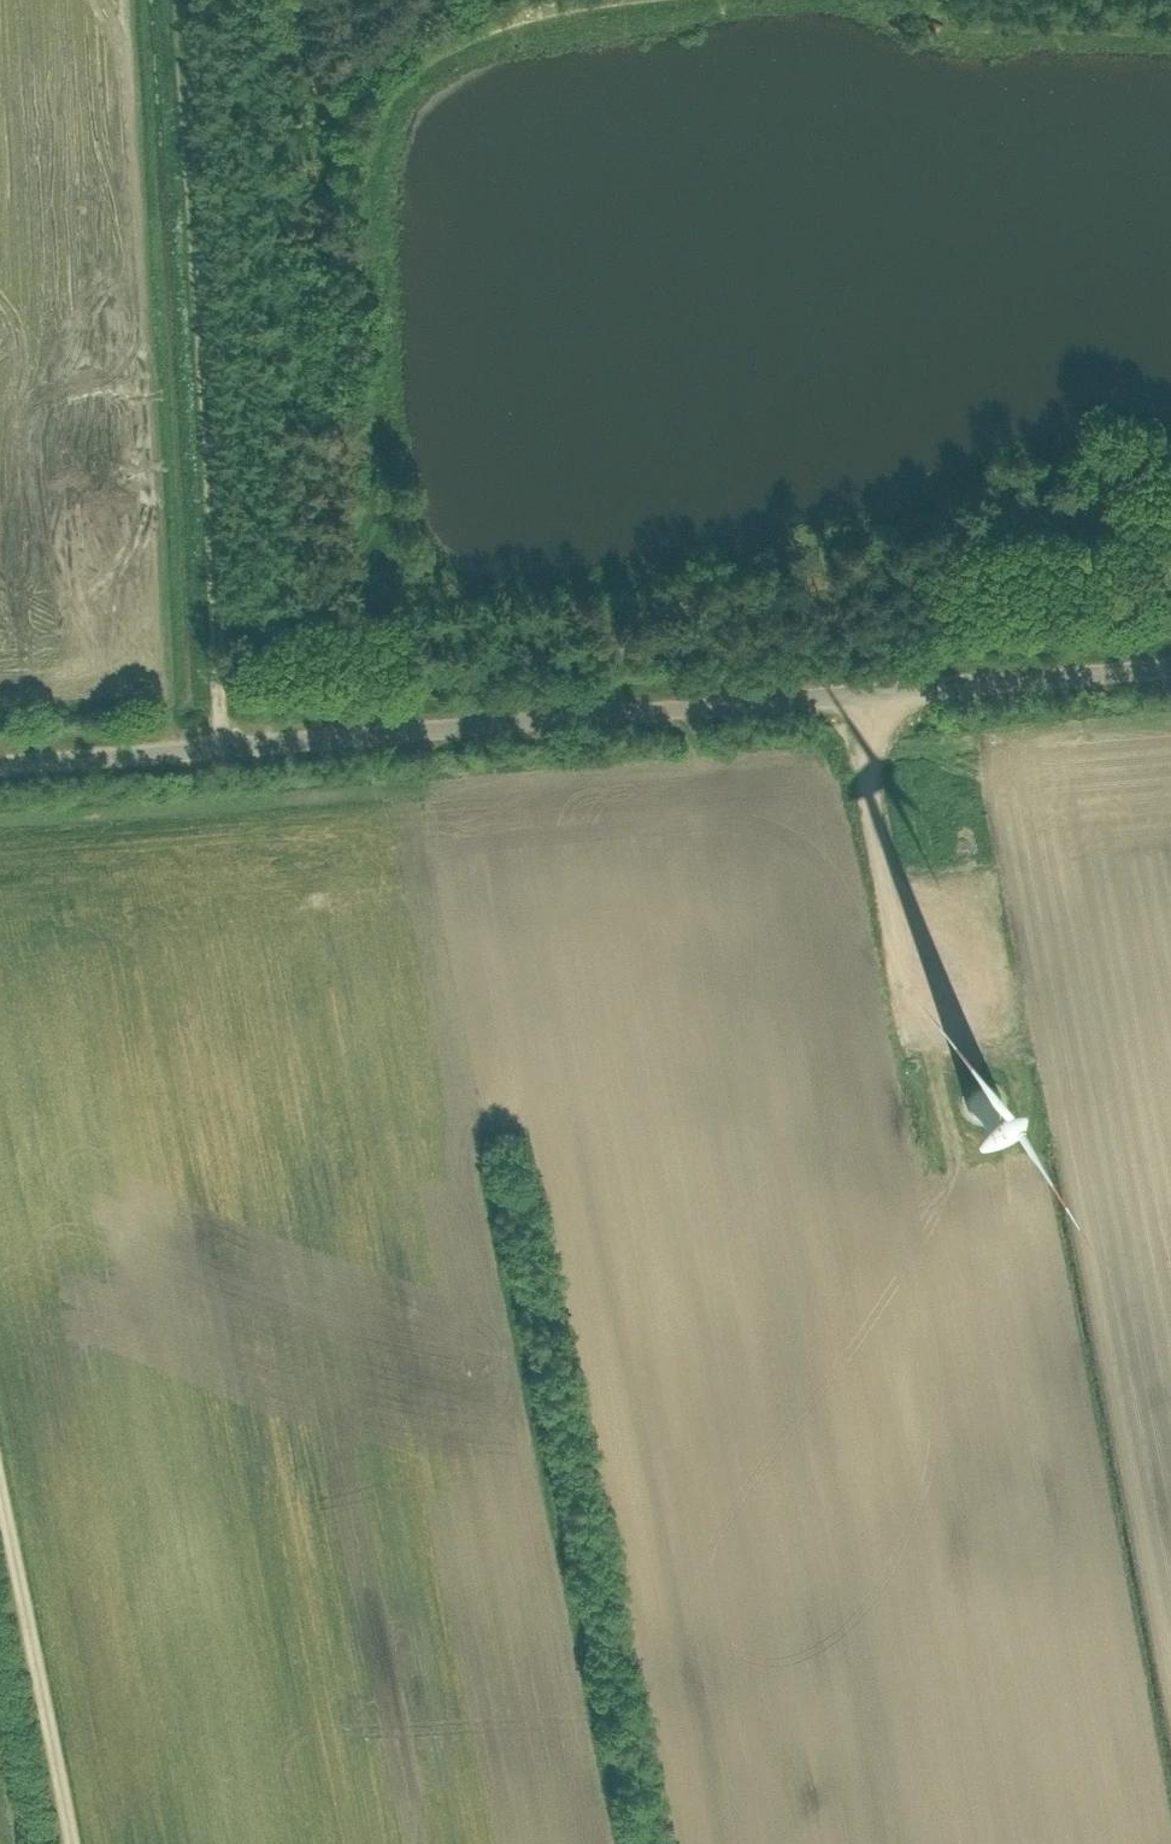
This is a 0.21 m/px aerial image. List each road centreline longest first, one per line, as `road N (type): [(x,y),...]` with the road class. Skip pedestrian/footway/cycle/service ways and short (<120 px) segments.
road 1 (unclassified): [(0,766),(1170,667)]
road 2 (track): [(224,712),(168,0)]
road 3 (track): [(0,1542),(59,1843)]
road 4 (track): [(877,693),(864,773),(896,914),(936,965)]
road 5 (track): [(224,747),(224,712),(389,551)]

